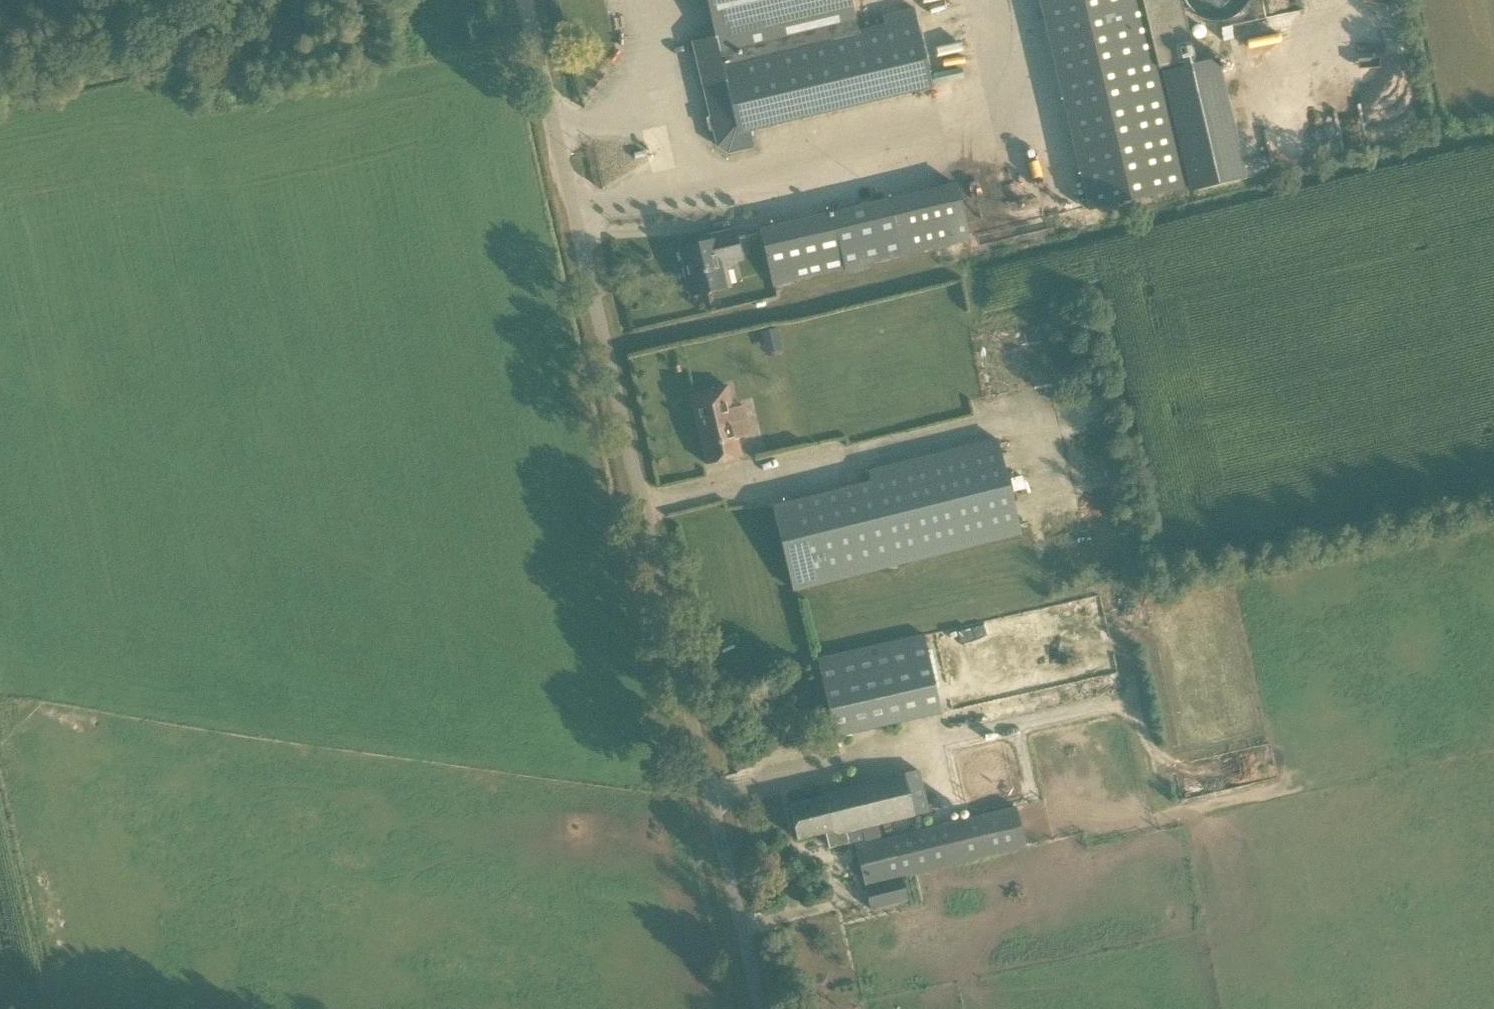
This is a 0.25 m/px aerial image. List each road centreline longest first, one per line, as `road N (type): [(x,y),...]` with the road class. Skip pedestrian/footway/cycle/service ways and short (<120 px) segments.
road 1 (unclassified): [(761,1008),(531,0)]

